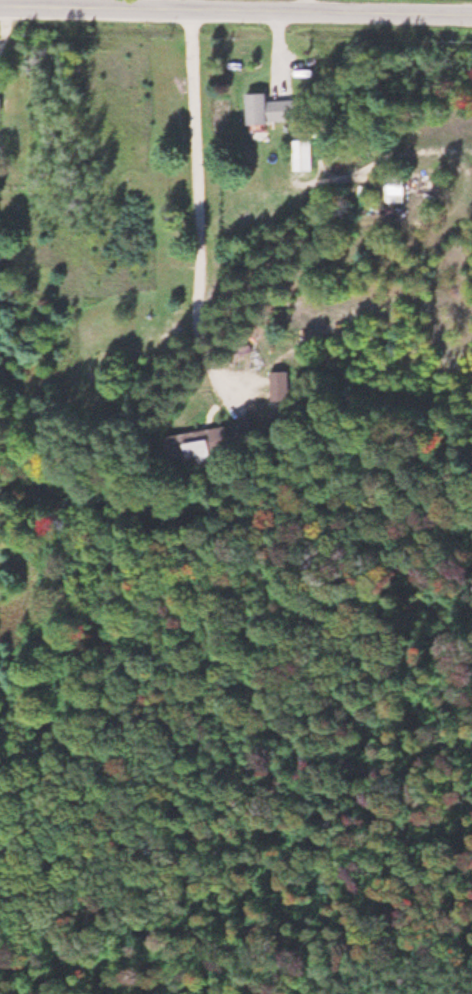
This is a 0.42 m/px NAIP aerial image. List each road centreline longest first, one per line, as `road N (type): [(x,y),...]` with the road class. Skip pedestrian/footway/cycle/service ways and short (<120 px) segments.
road 1 (residential): [(471,18),(0,9)]

